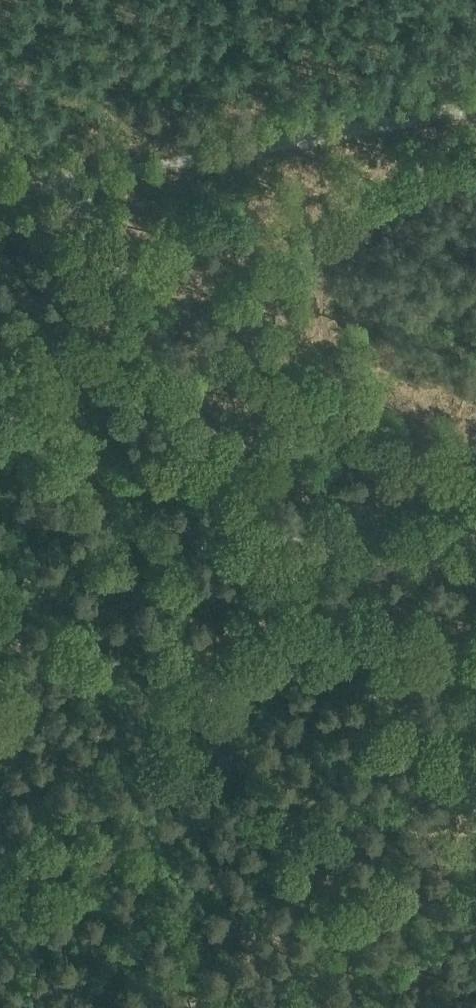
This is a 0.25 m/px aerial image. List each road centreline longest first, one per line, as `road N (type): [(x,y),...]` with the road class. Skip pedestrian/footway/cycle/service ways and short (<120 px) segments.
road 1 (track): [(475,815),(388,694),(0,96)]
road 2 (track): [(475,109),(0,199)]
road 3 (track): [(475,838),(196,1007)]

